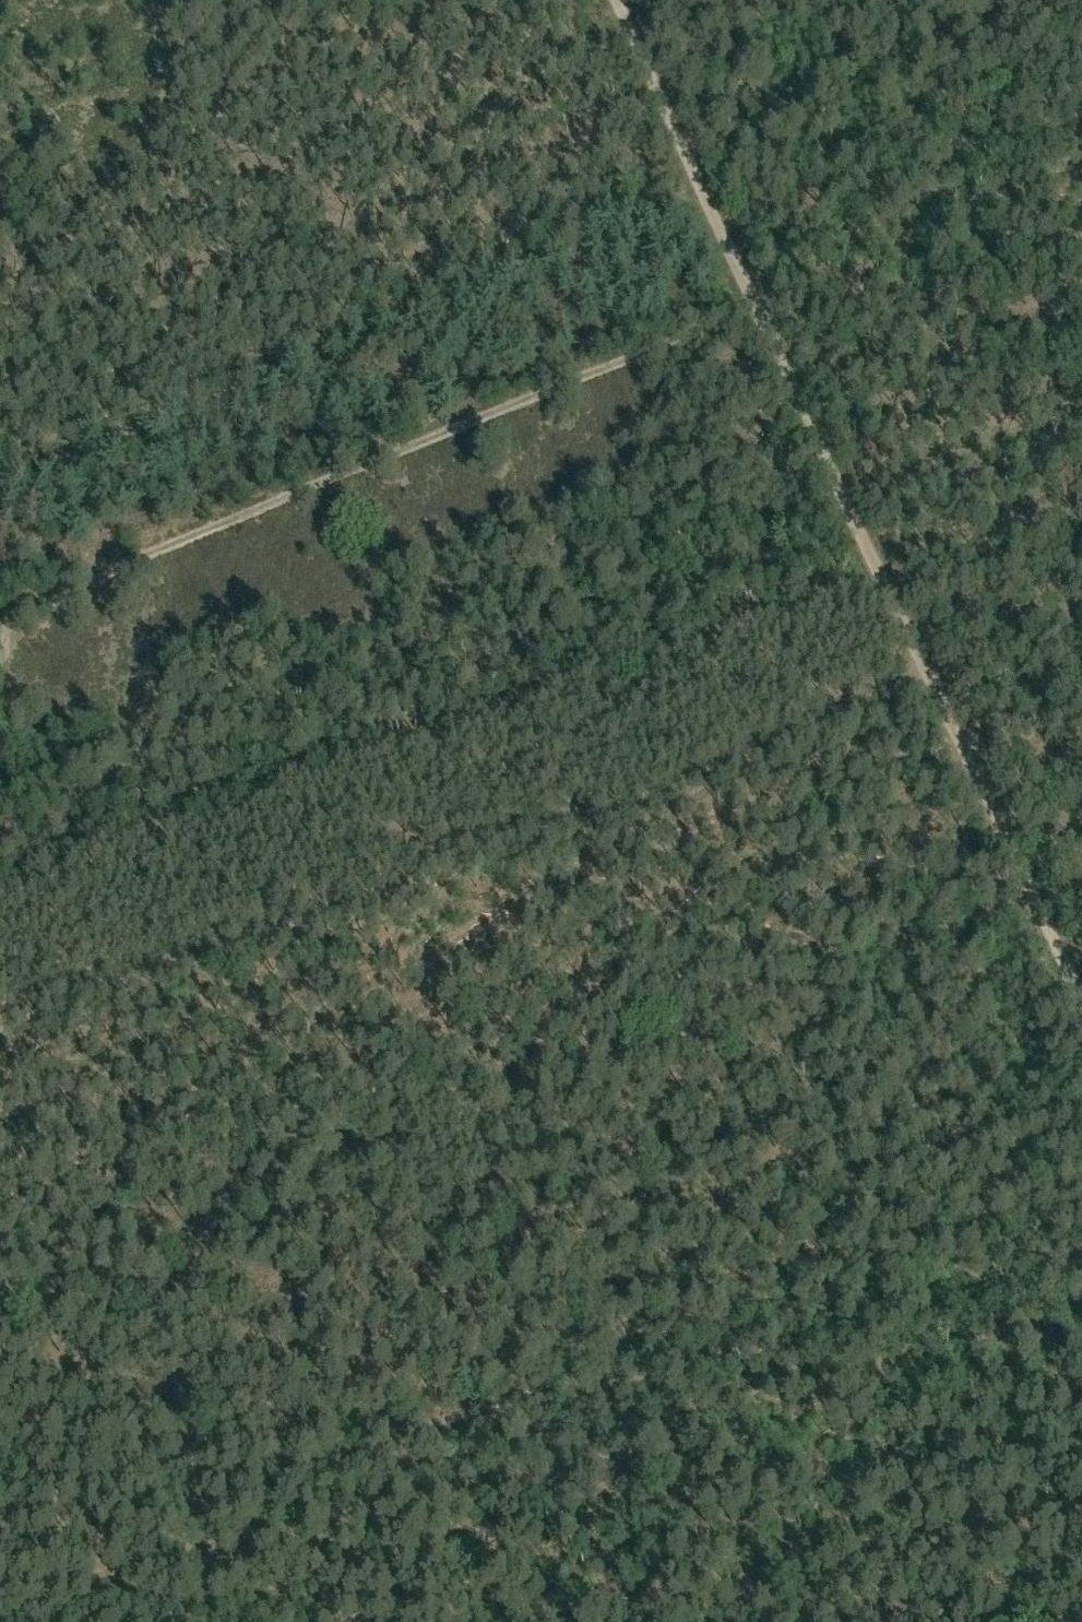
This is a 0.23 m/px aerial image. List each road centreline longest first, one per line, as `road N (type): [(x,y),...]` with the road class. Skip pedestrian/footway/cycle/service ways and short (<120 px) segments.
road 1 (track): [(1081,986),(696,193)]
road 2 (track): [(751,301),(647,352),(129,561),(73,595),(0,616)]
road 3 (track): [(607,0),(696,193)]

